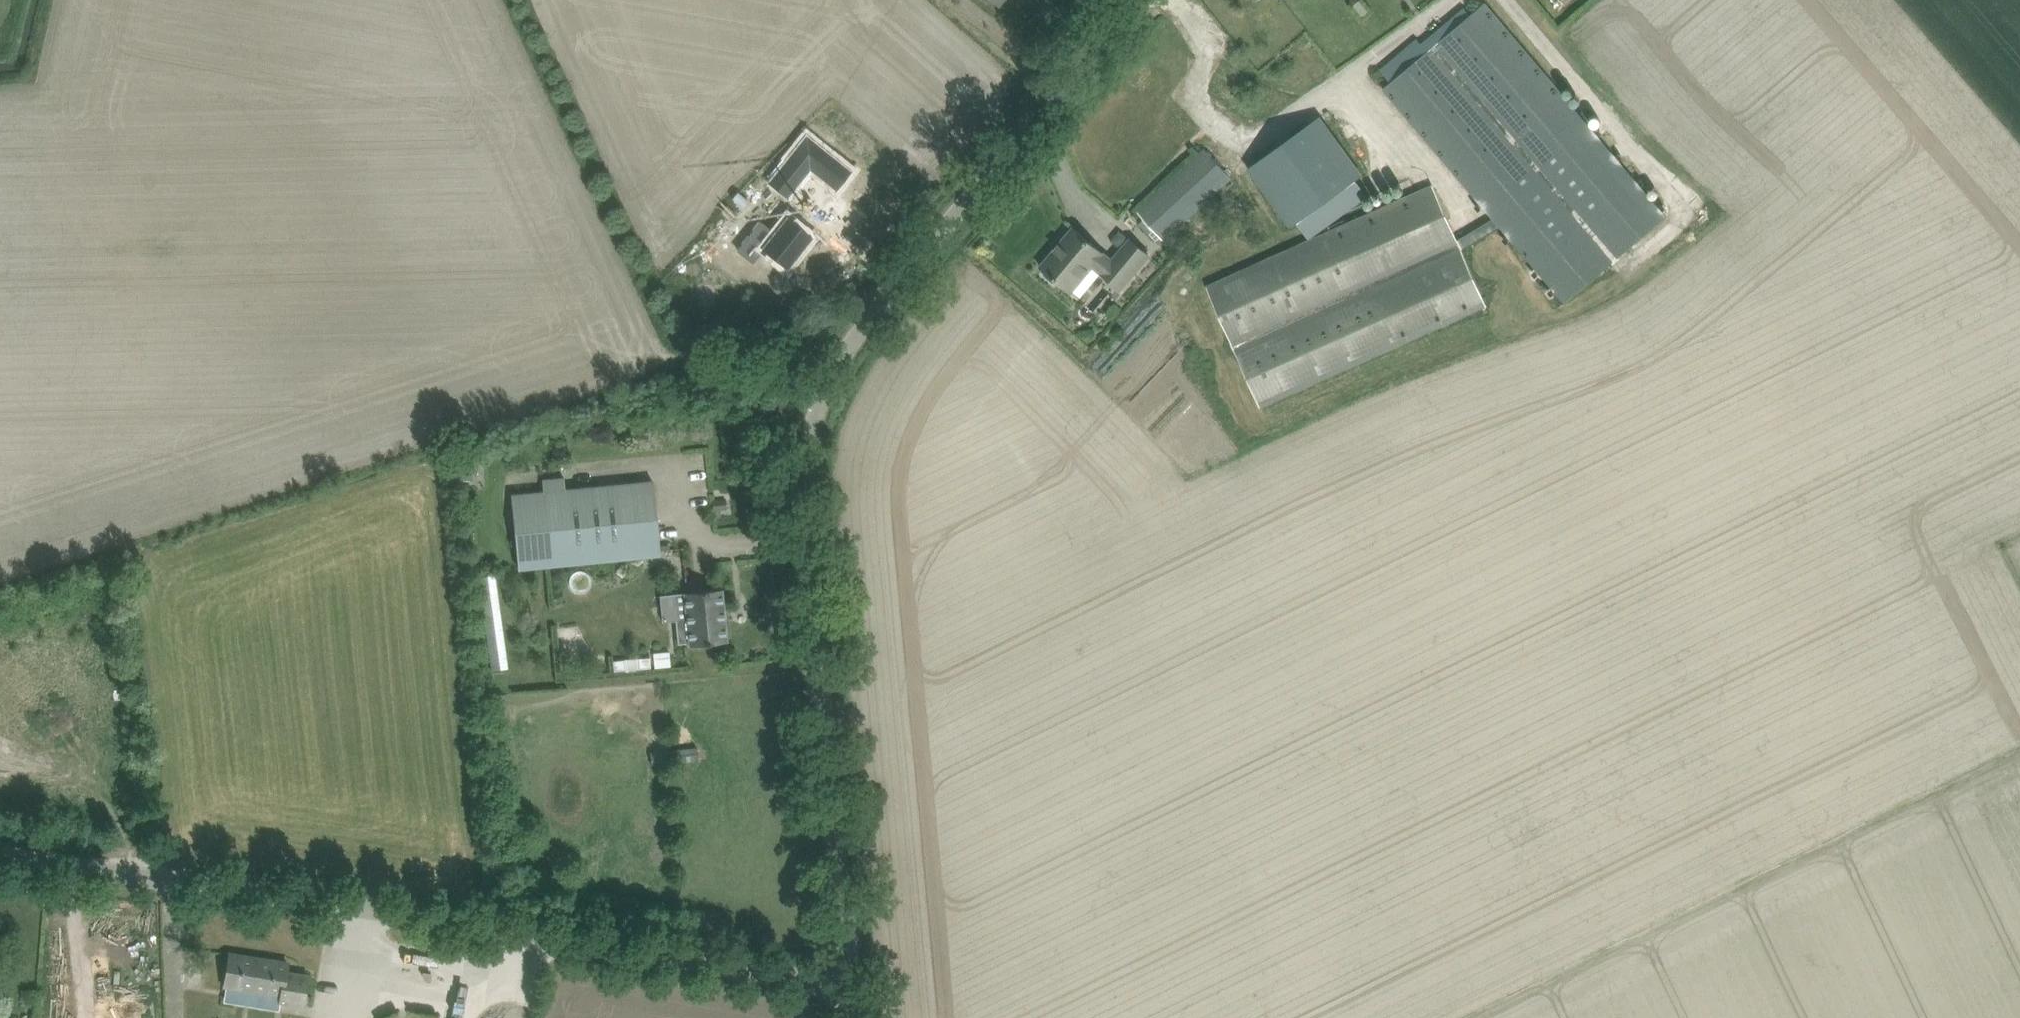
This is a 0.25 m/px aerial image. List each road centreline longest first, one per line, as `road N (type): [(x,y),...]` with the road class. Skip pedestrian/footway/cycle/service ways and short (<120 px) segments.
road 1 (unclassified): [(850,993),(805,525),(821,396),(862,320),(1123,0)]
road 2 (unclassified): [(850,993),(0,865)]

